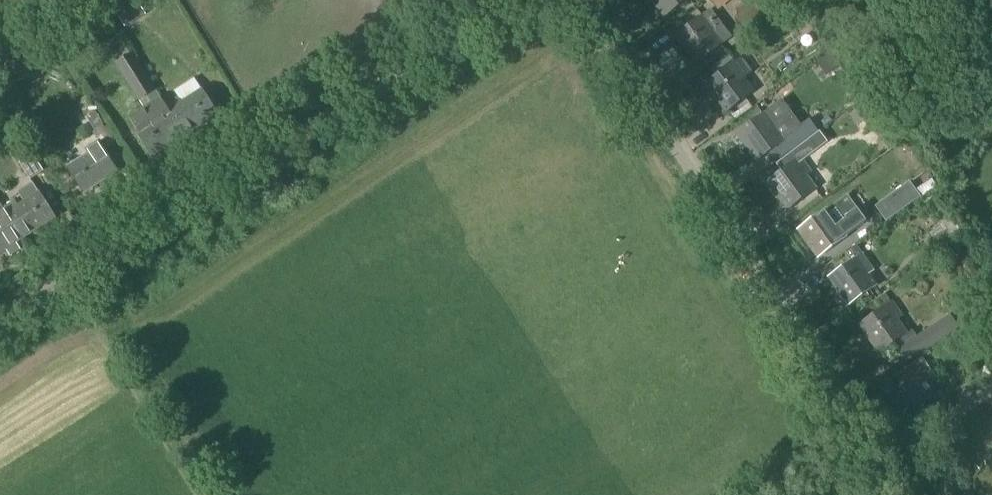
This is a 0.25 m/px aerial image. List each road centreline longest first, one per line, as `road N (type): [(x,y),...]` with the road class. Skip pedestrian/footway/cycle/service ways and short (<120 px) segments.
road 1 (unclassified): [(0,321),(510,0)]
road 2 (unclassified): [(882,494),(586,0)]

